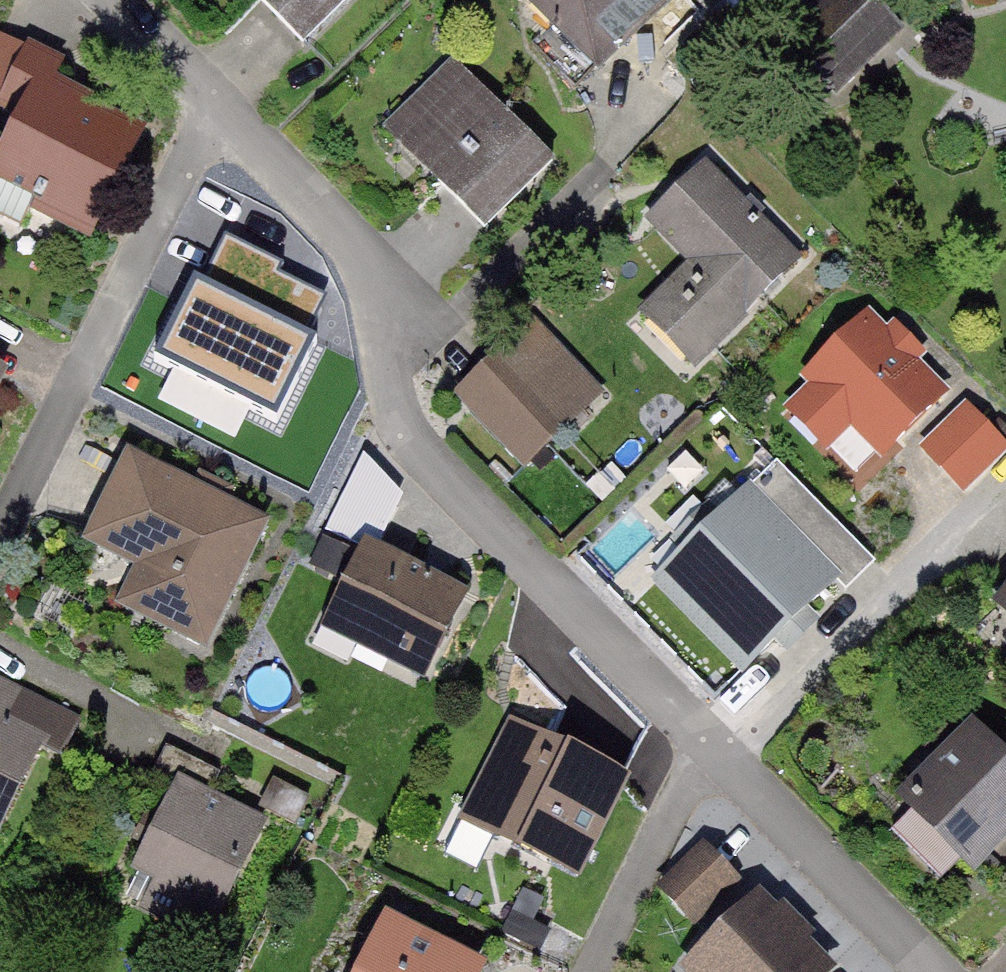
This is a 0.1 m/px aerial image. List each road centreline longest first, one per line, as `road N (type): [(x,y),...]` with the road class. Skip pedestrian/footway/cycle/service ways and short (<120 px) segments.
road 1 (residential): [(217,103),(347,238),(369,277),(389,337),(399,409),(422,455),(934,971)]
road 2 (residential): [(217,103),(0,533)]
road 3 (residential): [(116,0),(217,103)]

